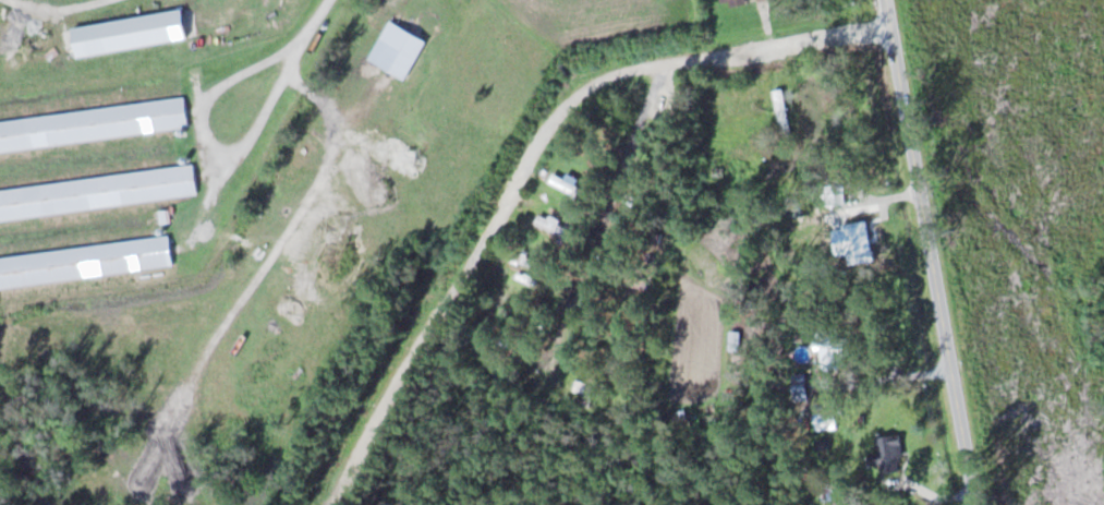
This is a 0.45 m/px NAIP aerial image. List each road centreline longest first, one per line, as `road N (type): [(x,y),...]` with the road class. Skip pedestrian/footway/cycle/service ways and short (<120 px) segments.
road 1 (residential): [(897,32),(644,68),(591,87),(544,133),(334,504)]
road 2 (residential): [(977,504),(890,0)]

